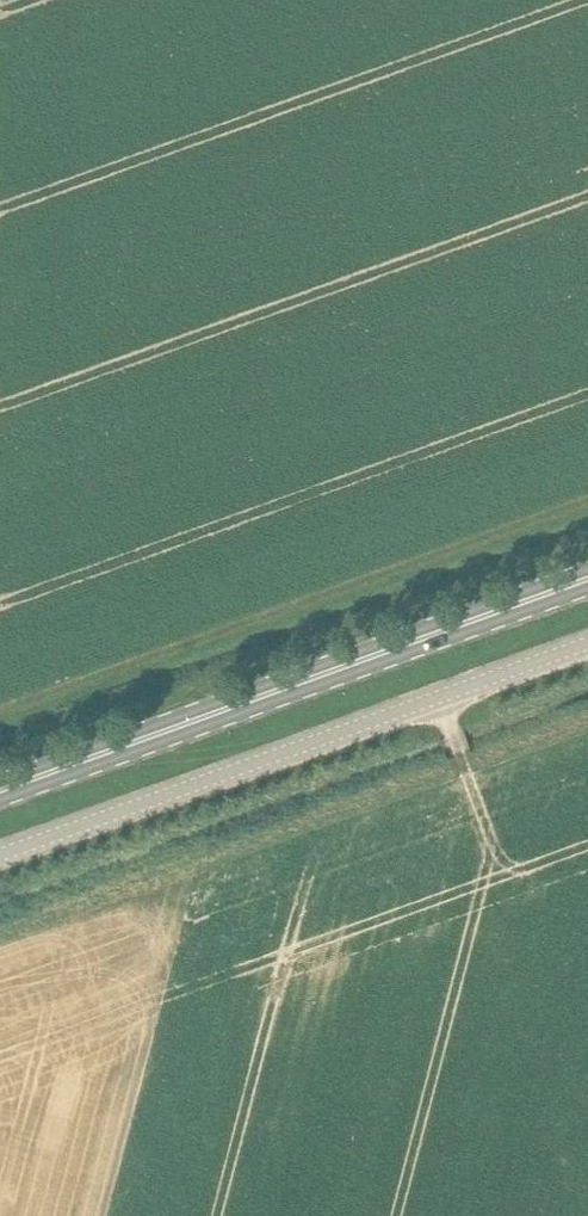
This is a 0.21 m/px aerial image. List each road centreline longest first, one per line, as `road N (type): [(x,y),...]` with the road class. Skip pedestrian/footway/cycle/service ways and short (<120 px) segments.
road 1 (secondary): [(0,791),(587,579)]
road 2 (unclassified): [(587,642),(0,853)]

